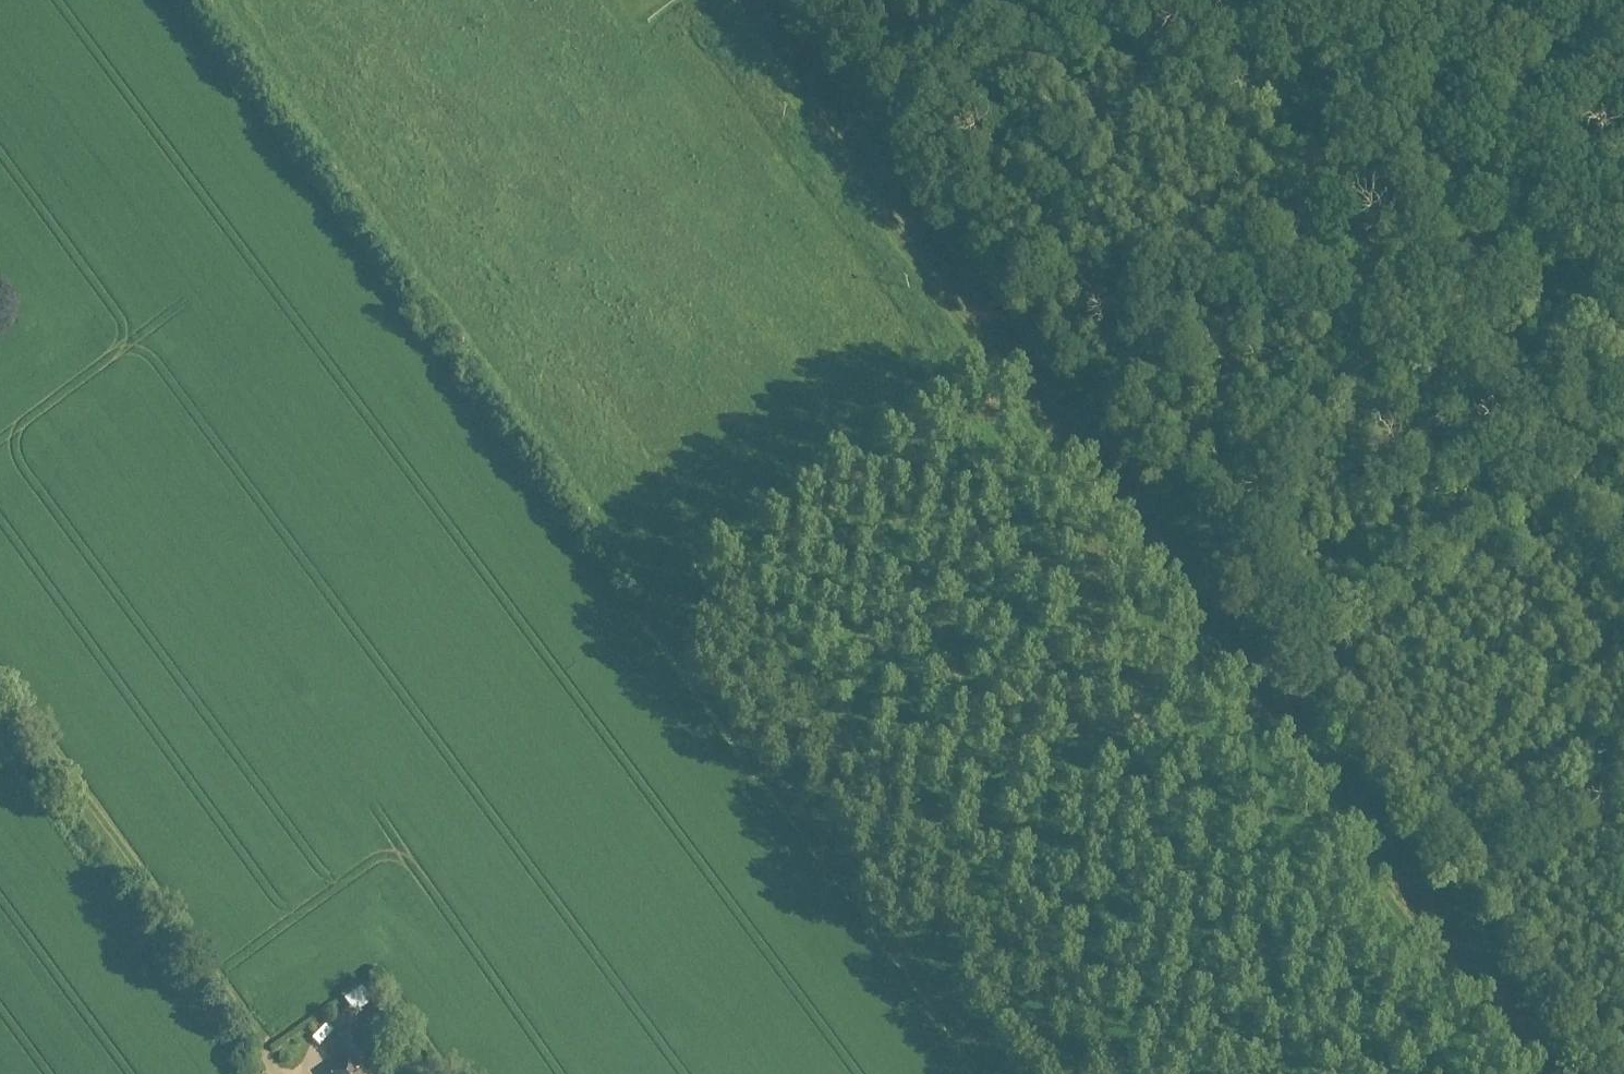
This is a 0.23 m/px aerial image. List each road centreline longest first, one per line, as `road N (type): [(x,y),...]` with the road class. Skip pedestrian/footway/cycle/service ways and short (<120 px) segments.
road 1 (track): [(0,697),(274,1073)]

